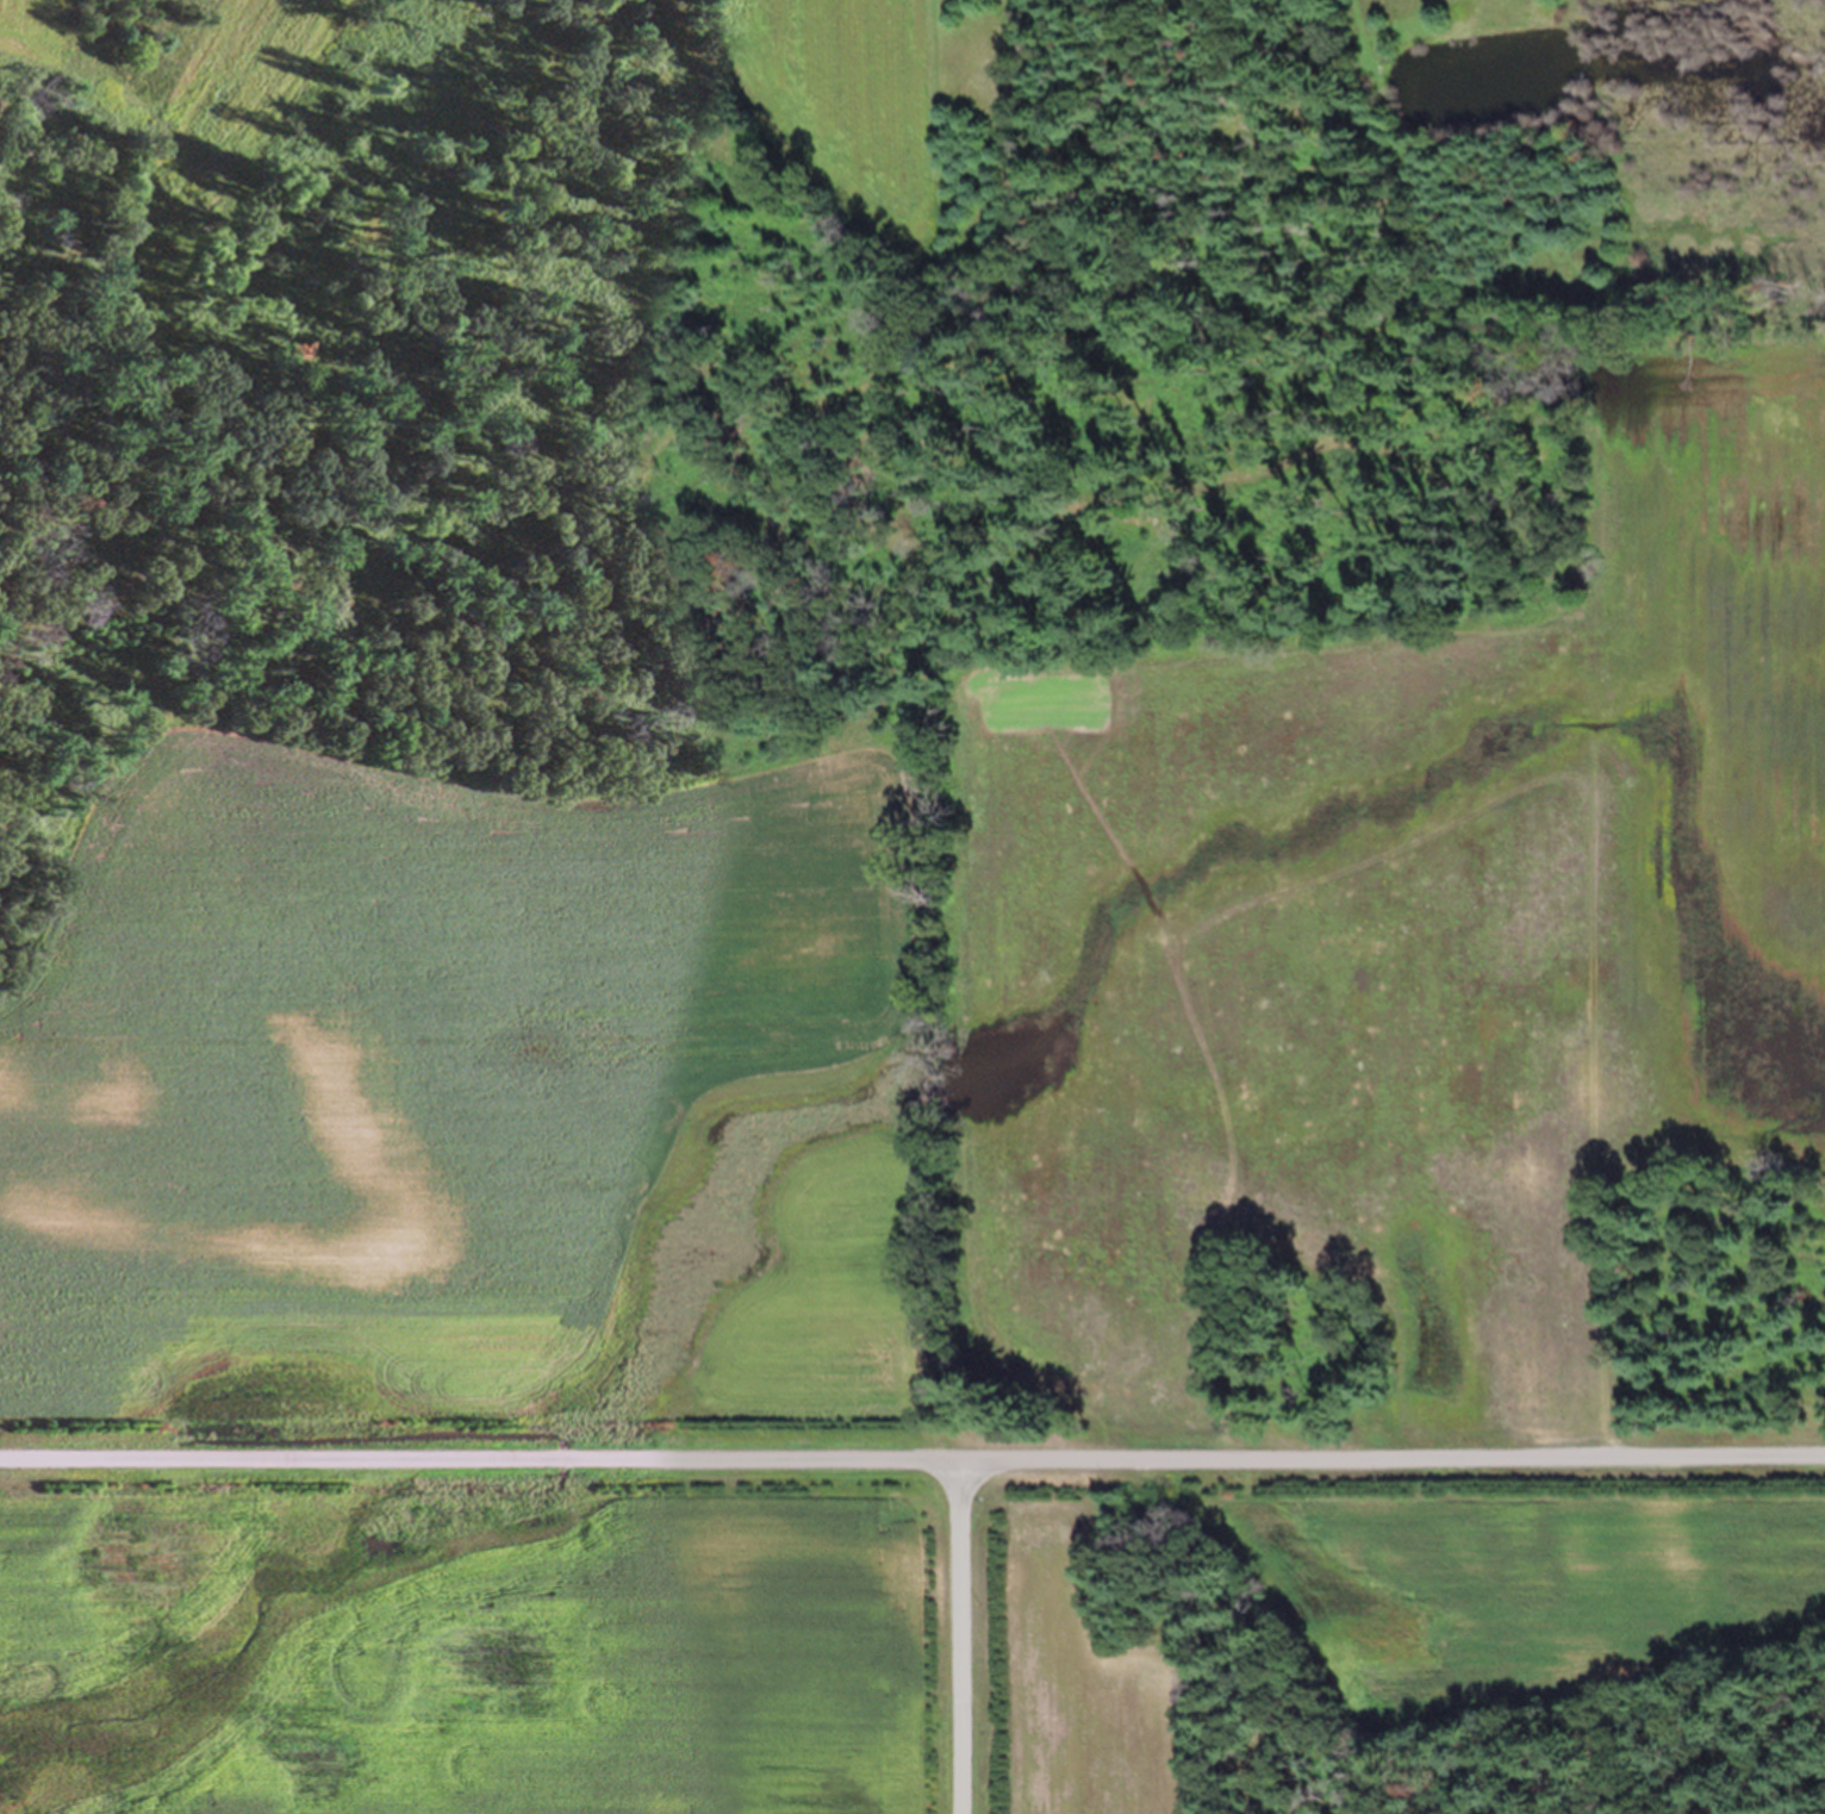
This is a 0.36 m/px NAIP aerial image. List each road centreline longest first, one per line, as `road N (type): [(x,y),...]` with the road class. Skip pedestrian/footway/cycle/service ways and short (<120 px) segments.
road 1 (residential): [(0,1462),(1824,1460)]
road 2 (residential): [(957,1813),(955,1466)]

